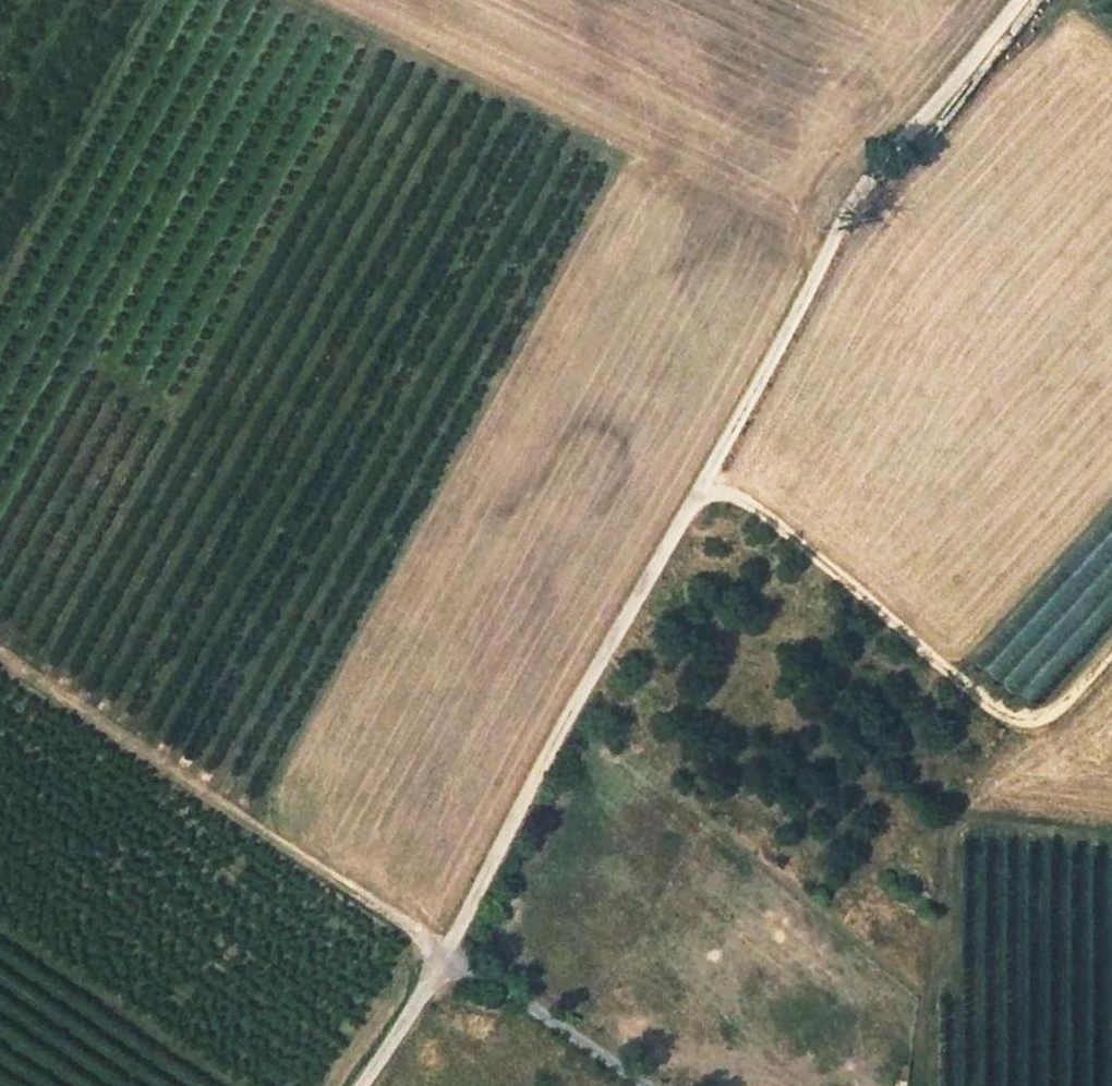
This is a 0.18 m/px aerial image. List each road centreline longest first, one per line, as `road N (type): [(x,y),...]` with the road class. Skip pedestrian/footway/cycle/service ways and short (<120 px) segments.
road 1 (track): [(355,1085),(448,953),(555,729),(850,204),(1007,0)]
road 2 (track): [(448,953),(649,1085)]

